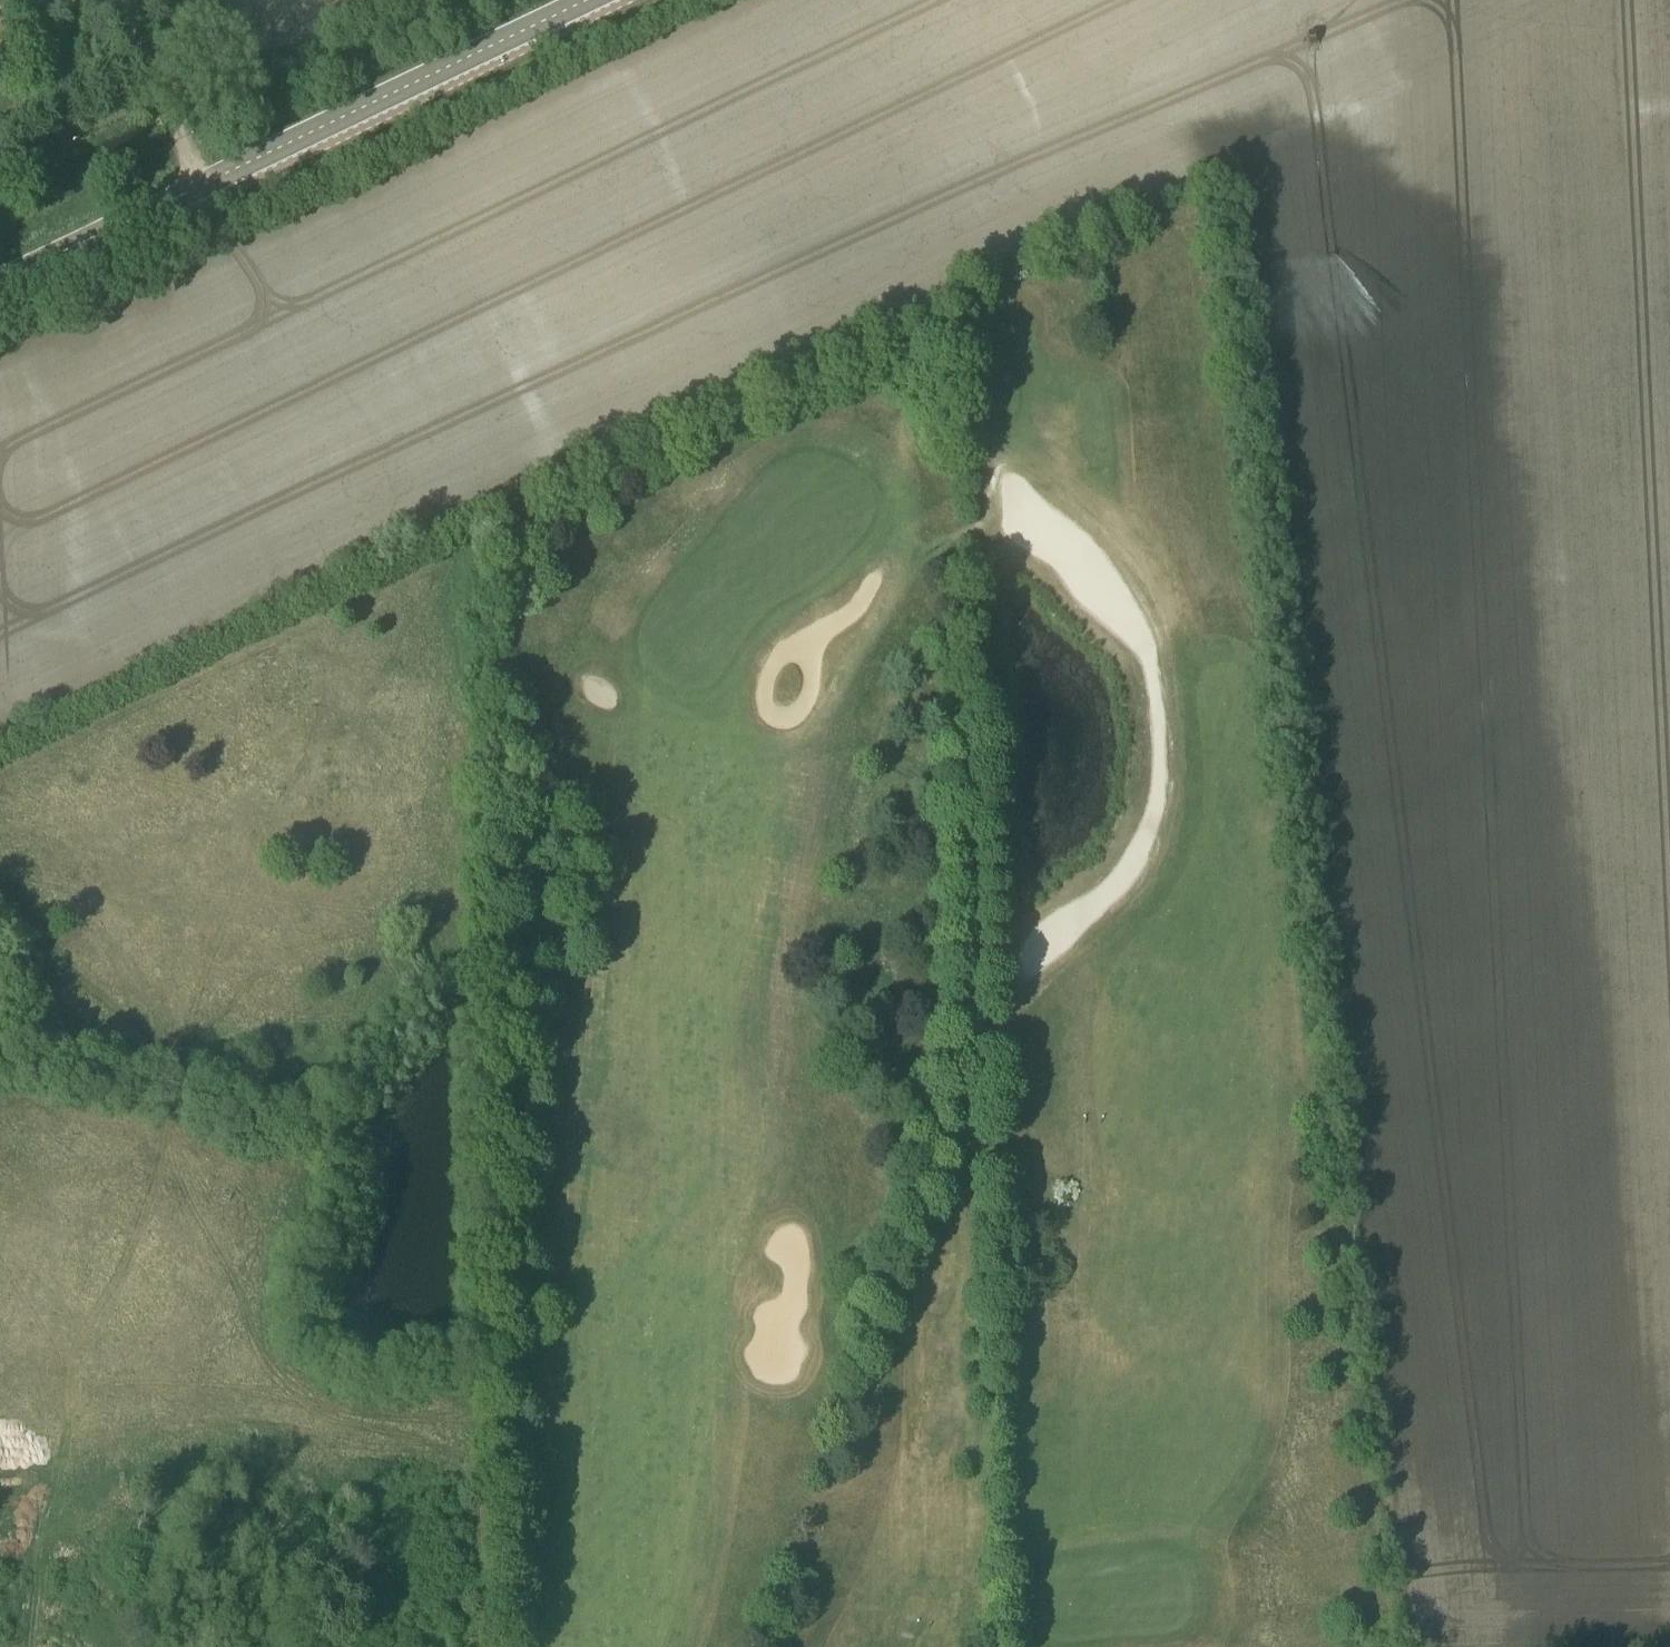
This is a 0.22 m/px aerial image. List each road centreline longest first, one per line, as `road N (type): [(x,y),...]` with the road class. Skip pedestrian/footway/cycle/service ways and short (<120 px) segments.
road 1 (secondary): [(0,282),(588,0)]

